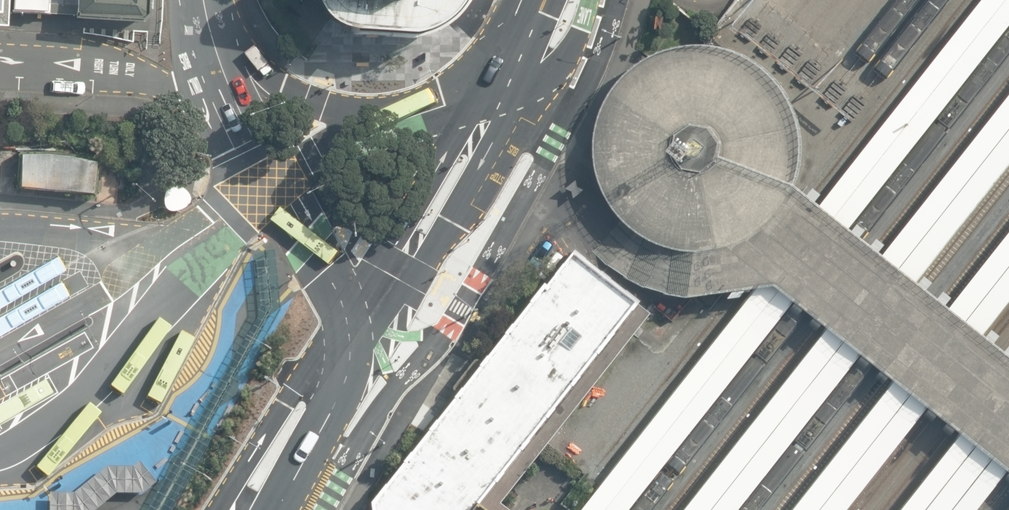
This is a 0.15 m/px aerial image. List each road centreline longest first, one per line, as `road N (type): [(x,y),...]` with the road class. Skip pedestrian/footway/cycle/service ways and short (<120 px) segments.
road 1 (secondary): [(351,372),(450,221),(520,89)]
road 2 (unclassified): [(0,57),(148,77),(249,125)]
road 3 (tertiary): [(184,282),(91,391),(0,453)]
road 4 (secondary): [(348,311),(468,110)]
road 5 (secondary): [(230,509),(238,479),(348,311)]
road 6 (secondary): [(208,22),(253,68),(297,95),(353,110),(393,110)]
road 7 (tertiary): [(184,282),(0,390)]
road 8 (tertiary): [(0,351),(107,292),(167,240)]
road 9 (secondary): [(351,372),(274,509)]
road 10 (secondary): [(280,181),(348,311)]
road 11 (tertiary): [(280,181),(184,282)]
road 12 (secondary): [(393,110),(479,68),(511,41)]
road 13 (tertiary): [(0,298),(112,237)]
road 14 (tertiary): [(167,240),(280,181)]

